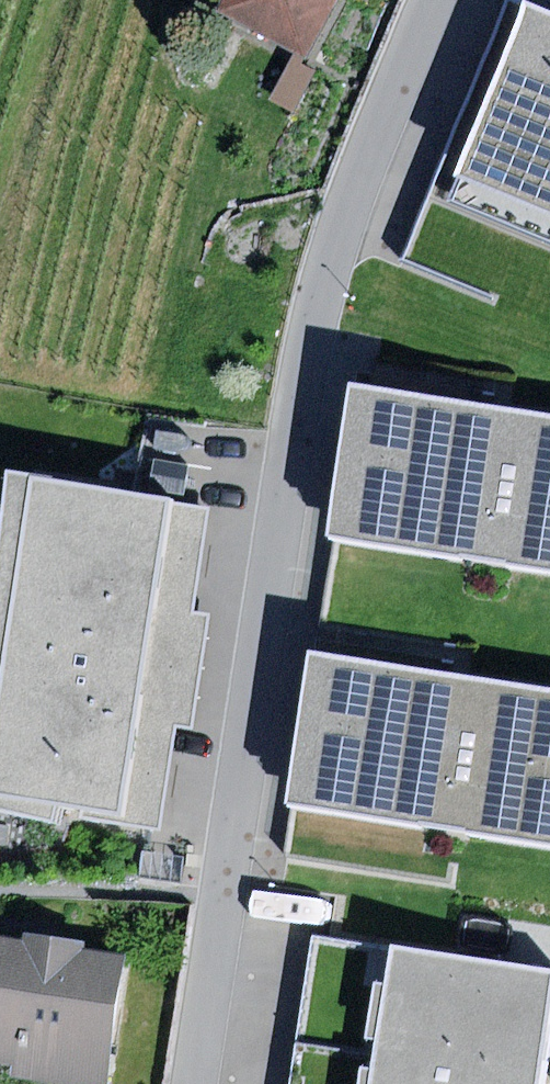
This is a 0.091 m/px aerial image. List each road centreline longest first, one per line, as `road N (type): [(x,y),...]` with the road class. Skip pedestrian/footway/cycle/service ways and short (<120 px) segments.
road 1 (residential): [(432,0),(345,212),(303,362),(222,901)]

